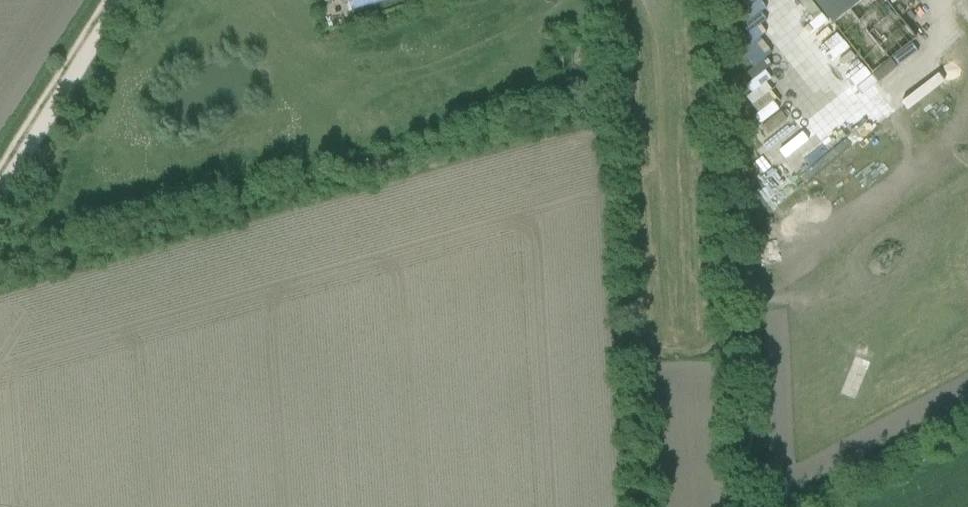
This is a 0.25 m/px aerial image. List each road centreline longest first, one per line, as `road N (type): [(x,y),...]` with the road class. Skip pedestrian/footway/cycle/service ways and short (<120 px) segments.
road 1 (unclassified): [(0,171),(109,0)]

